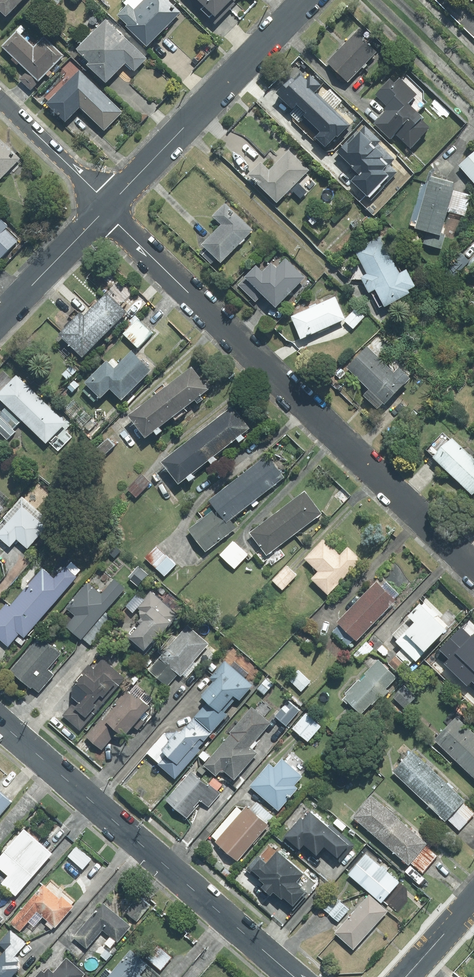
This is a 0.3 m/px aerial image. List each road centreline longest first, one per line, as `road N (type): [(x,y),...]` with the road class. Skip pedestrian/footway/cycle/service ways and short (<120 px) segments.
road 1 (residential): [(107,209),(473,569)]
road 2 (tertiary): [(0,723),(292,976)]
road 3 (residential): [(107,209),(307,0)]
road 4 (residential): [(0,319),(107,209)]
road 5 (residential): [(0,100),(107,209)]

